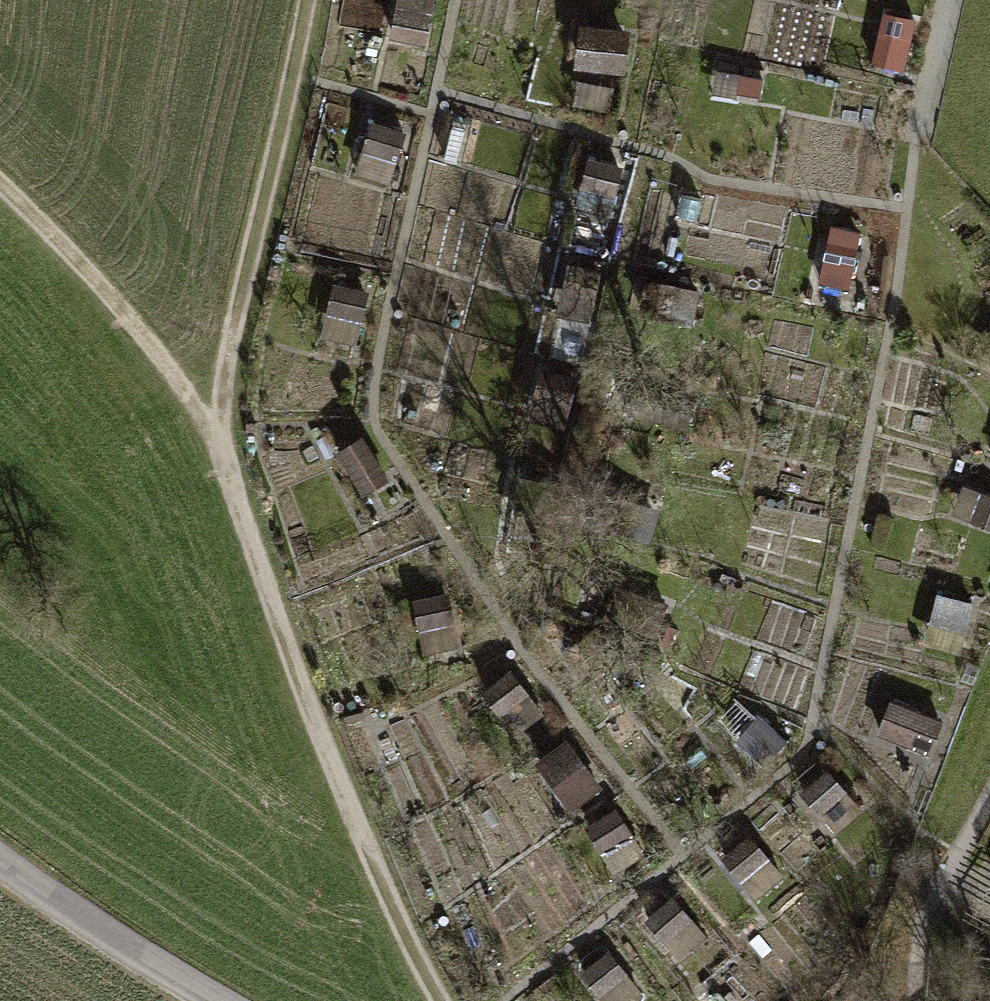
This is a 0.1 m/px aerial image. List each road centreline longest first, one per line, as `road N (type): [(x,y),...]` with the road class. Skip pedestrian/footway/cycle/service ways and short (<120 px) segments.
road 1 (track): [(437,1000),(330,779),(209,446),(237,268),(298,0)]
road 2 (track): [(0,194),(126,320),(209,446)]
road 3 (residential): [(213,1000),(55,907),(0,864)]

